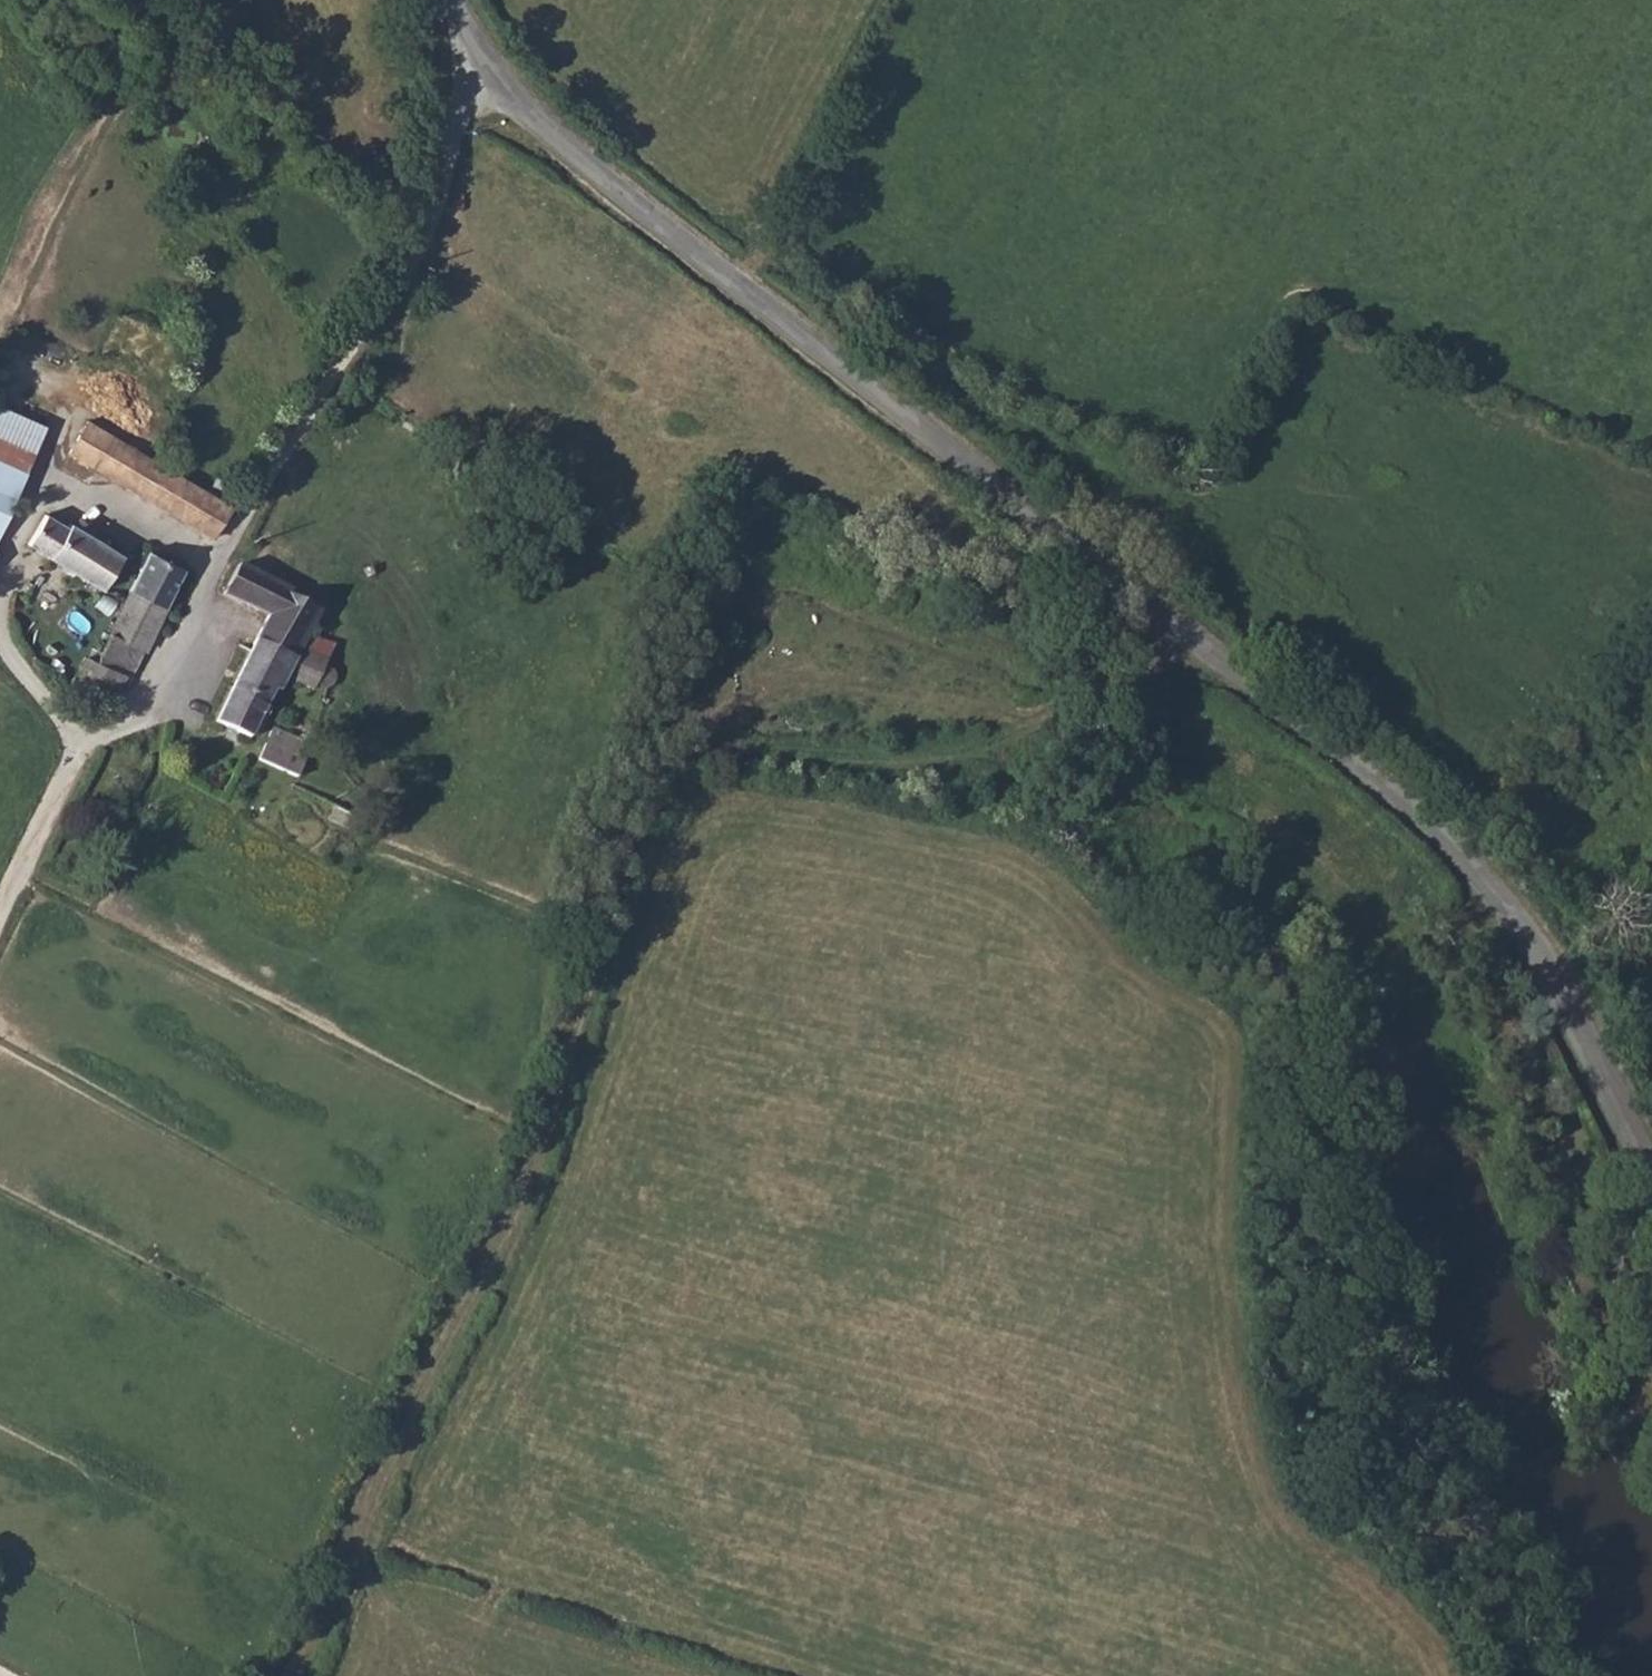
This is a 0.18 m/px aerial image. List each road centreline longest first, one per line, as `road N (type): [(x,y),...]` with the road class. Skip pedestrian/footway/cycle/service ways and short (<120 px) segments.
road 1 (tertiary): [(1651,1182),(1540,953),(1493,893),(1199,642),(513,100),(472,52)]
road 2 (track): [(1199,642),(1148,677),(991,740),(864,756),(693,760),(665,769),(642,796),(527,1200),(386,1464),(365,1514),(367,1533),(294,1675)]
road 3 (track): [(740,282),(762,262),(793,271),(903,359),(1028,440),(1123,478),(1217,496),(1334,486),(1491,525),(1651,593)]
road 4 (residential): [(472,52),(424,245),(348,349),(237,528),(205,621),(165,687),(76,743)]
road 5 (track): [(0,897),(76,743)]

